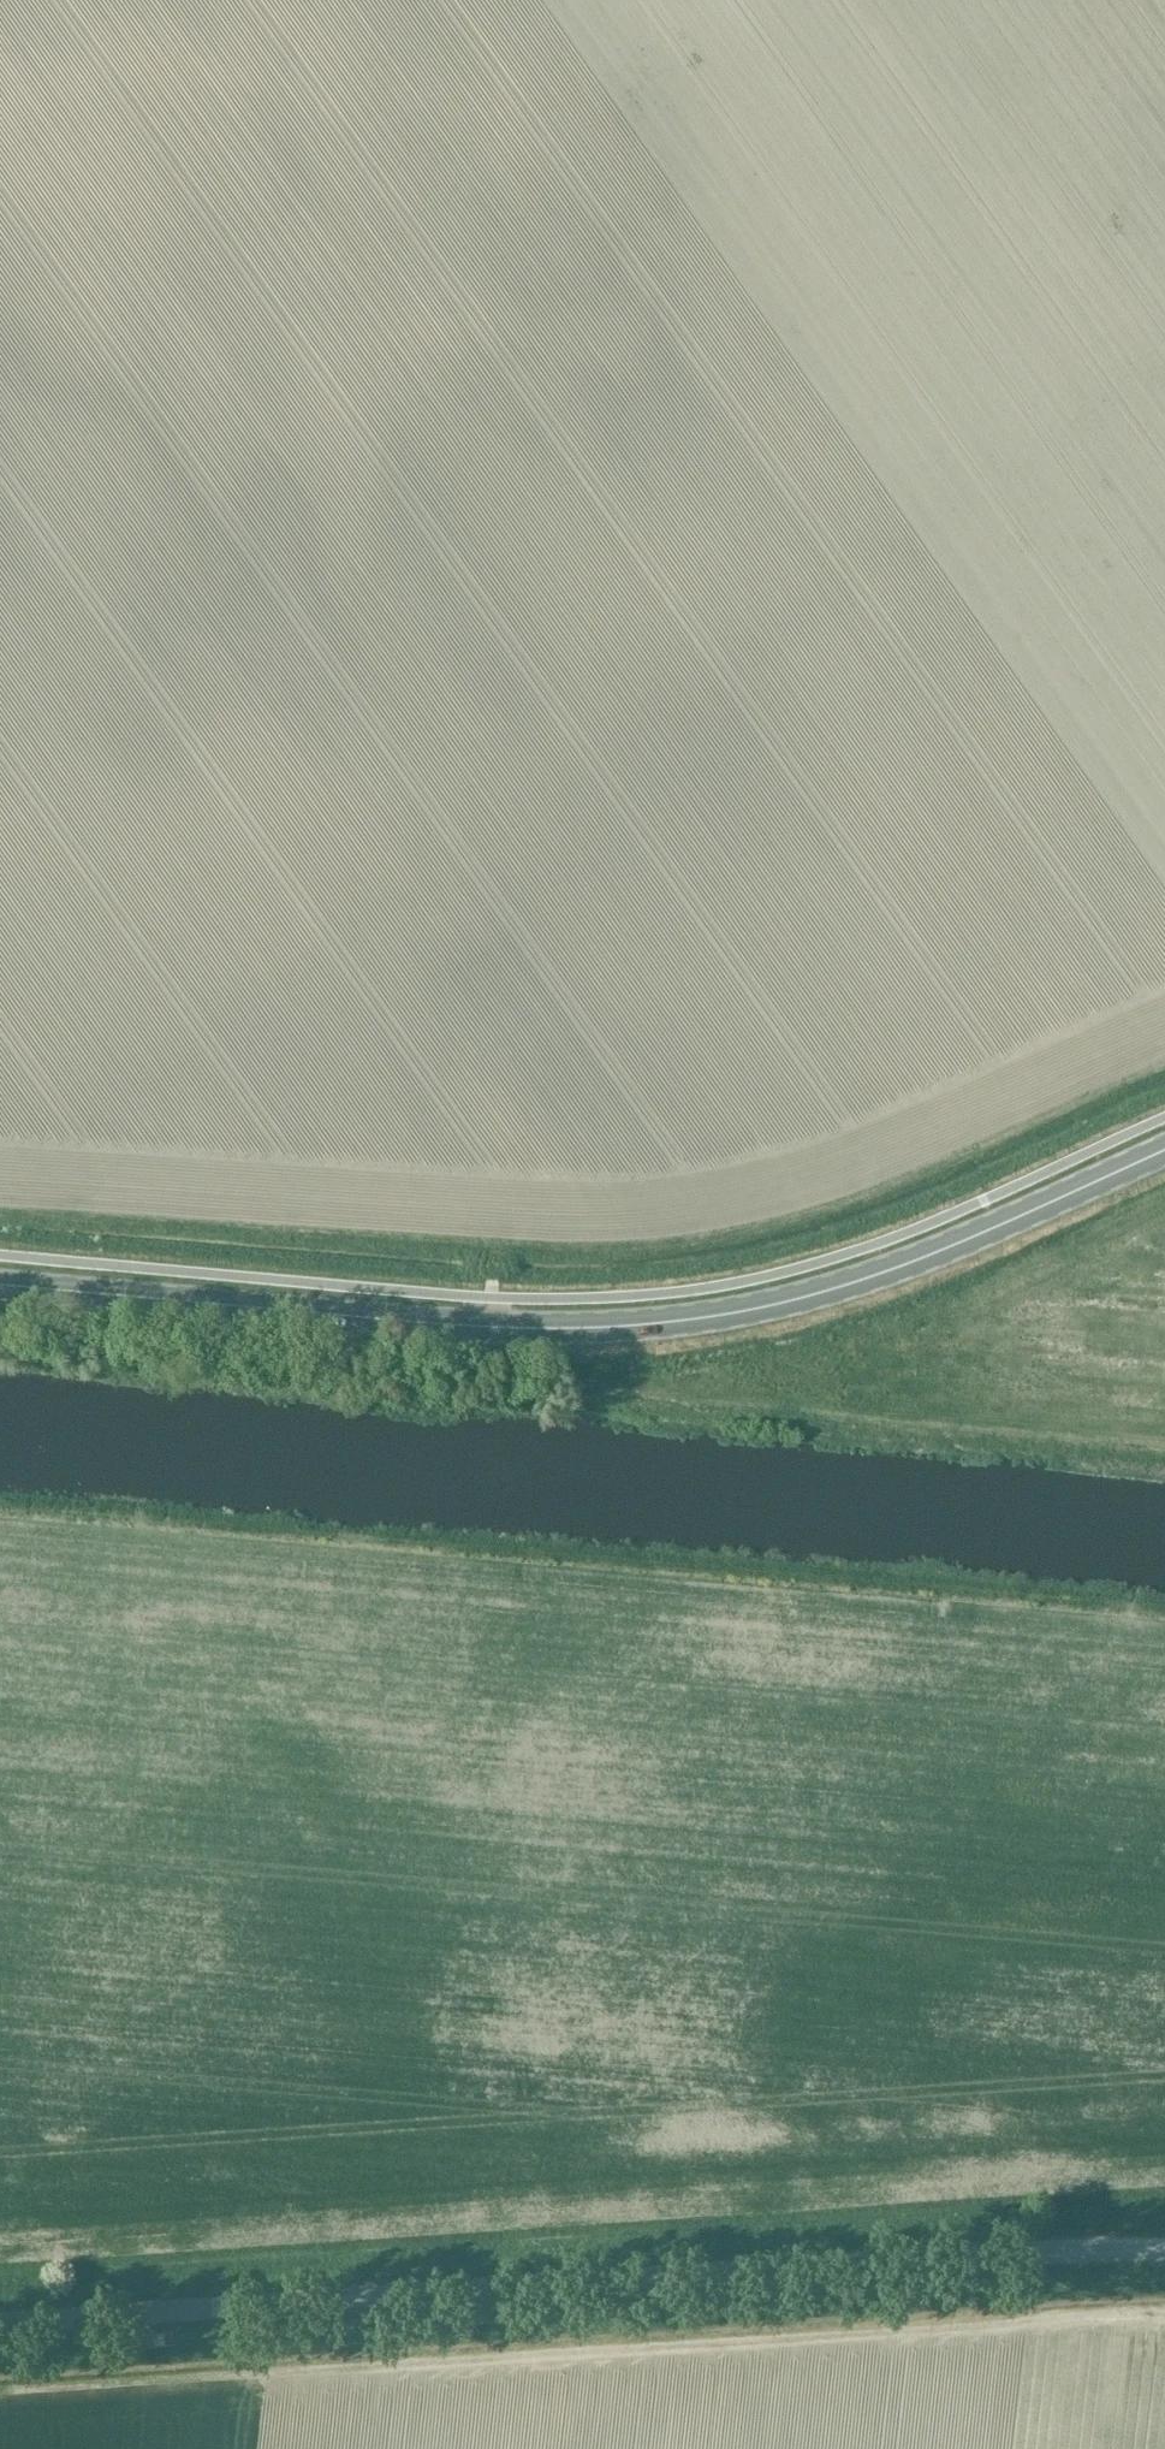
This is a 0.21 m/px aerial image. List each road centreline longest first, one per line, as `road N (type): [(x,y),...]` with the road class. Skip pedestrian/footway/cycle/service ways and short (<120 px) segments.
road 1 (primary): [(1164,1148),(924,1255),(790,1297),(653,1323),(457,1322),(0,1281)]
road 2 (unclassified): [(0,2325),(1164,2253)]

